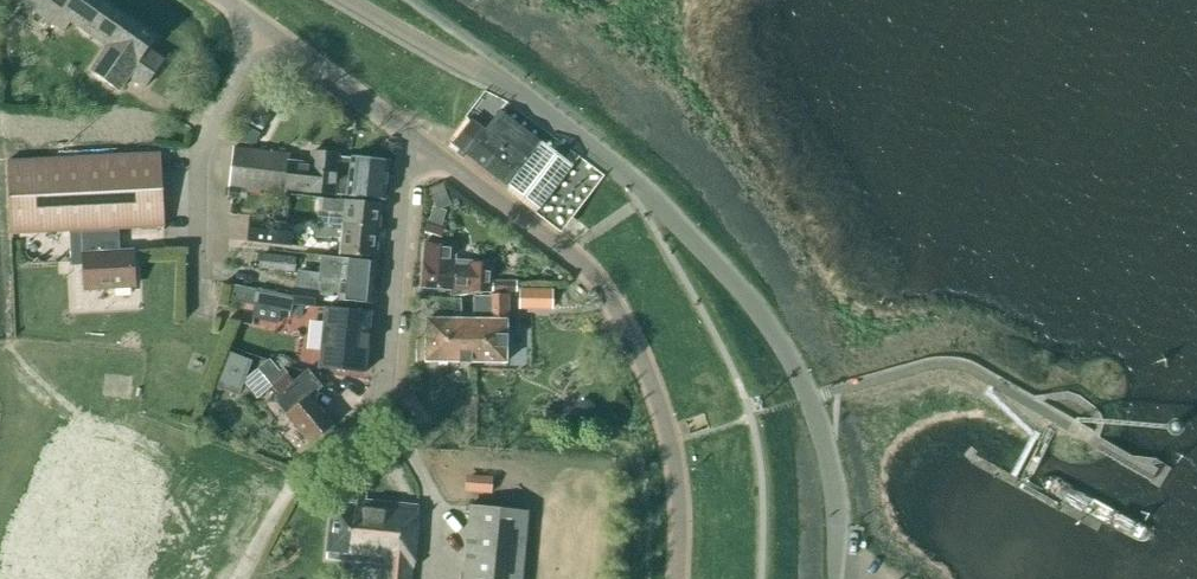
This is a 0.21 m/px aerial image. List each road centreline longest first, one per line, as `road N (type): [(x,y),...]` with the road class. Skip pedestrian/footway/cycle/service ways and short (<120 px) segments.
road 1 (unclassified): [(845,578),(810,403),(779,343),(743,295),(633,181),(520,92),(354,0)]
road 2 (unclassified): [(677,578),(672,445),(626,325),(568,251),(429,151)]
road 3 (residential): [(264,28),(208,131),(197,271)]
road 4 (residential): [(382,395),(401,192),(429,151)]
road 5 (unclassified): [(429,151),(264,28)]

